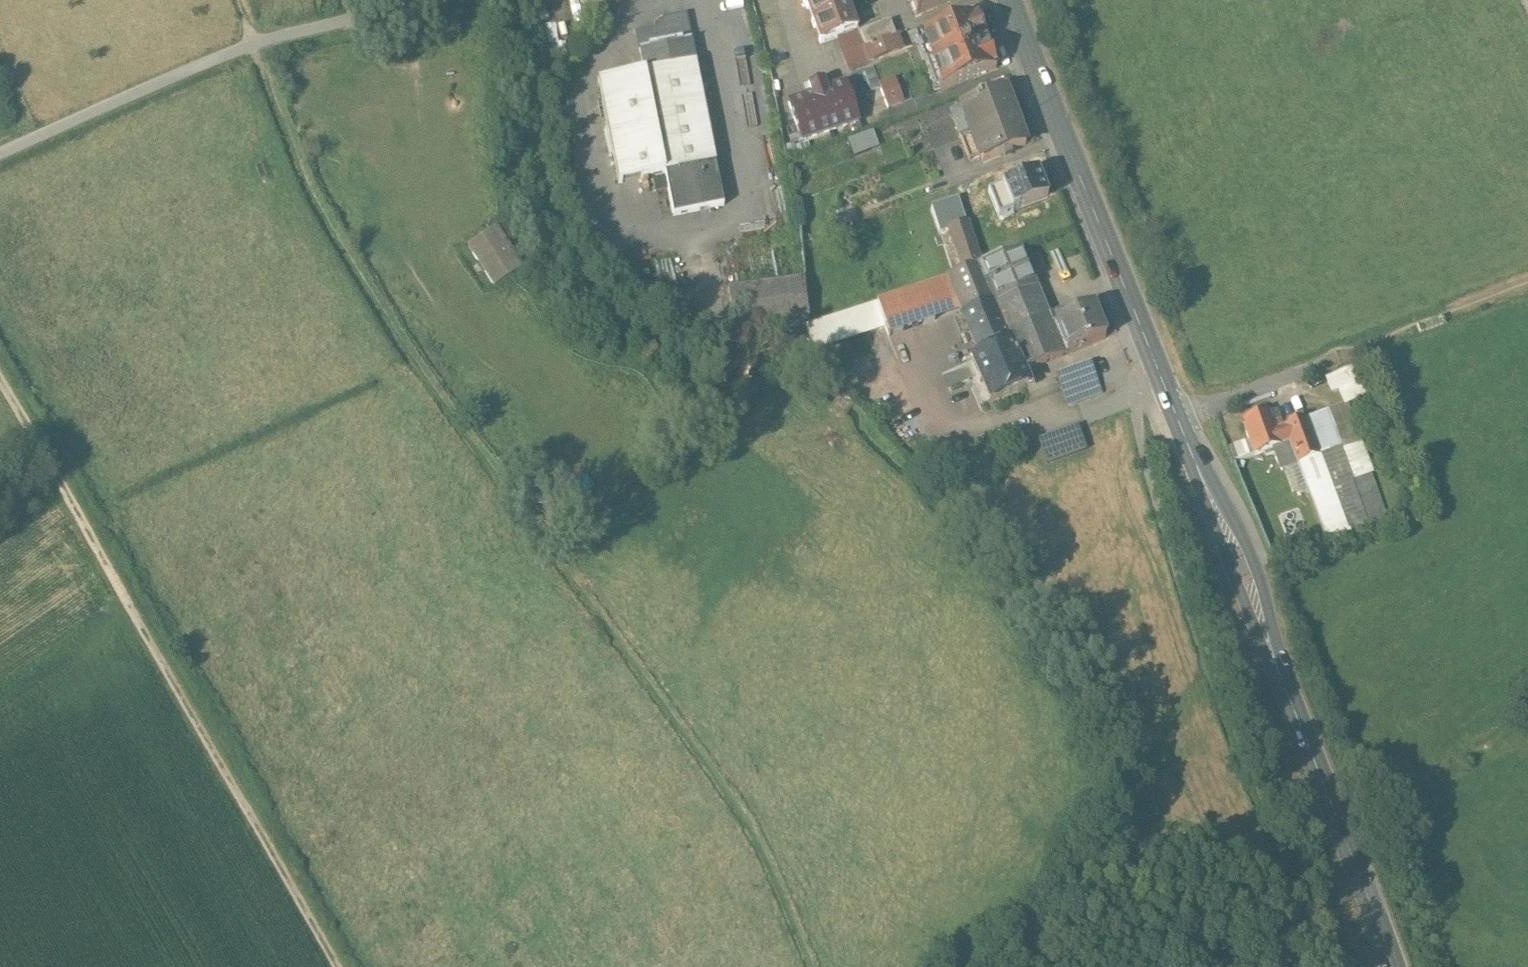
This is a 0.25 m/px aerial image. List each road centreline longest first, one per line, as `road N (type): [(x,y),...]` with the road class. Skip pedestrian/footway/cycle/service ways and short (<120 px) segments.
road 1 (track): [(813,966),(753,832),(416,364),(308,197),(255,42)]
road 2 (secondary): [(1011,0),(1243,569),(1392,966)]
road 3 (track): [(0,377),(338,966)]
road 4 (track): [(1527,285),(1177,420)]
road 5 (track): [(0,156),(255,42)]

